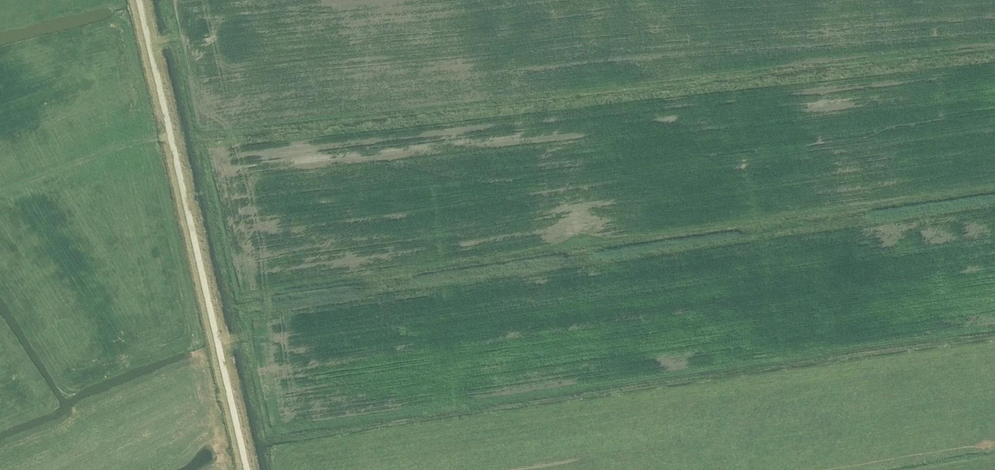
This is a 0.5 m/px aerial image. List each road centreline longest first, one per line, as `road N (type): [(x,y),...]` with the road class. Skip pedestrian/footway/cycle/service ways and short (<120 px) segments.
road 1 (unclassified): [(248,469),(140,0)]
road 2 (track): [(426,13),(150,43)]
road 3 (track): [(21,184),(171,135)]
road 4 (track): [(350,315),(270,327),(262,276)]

